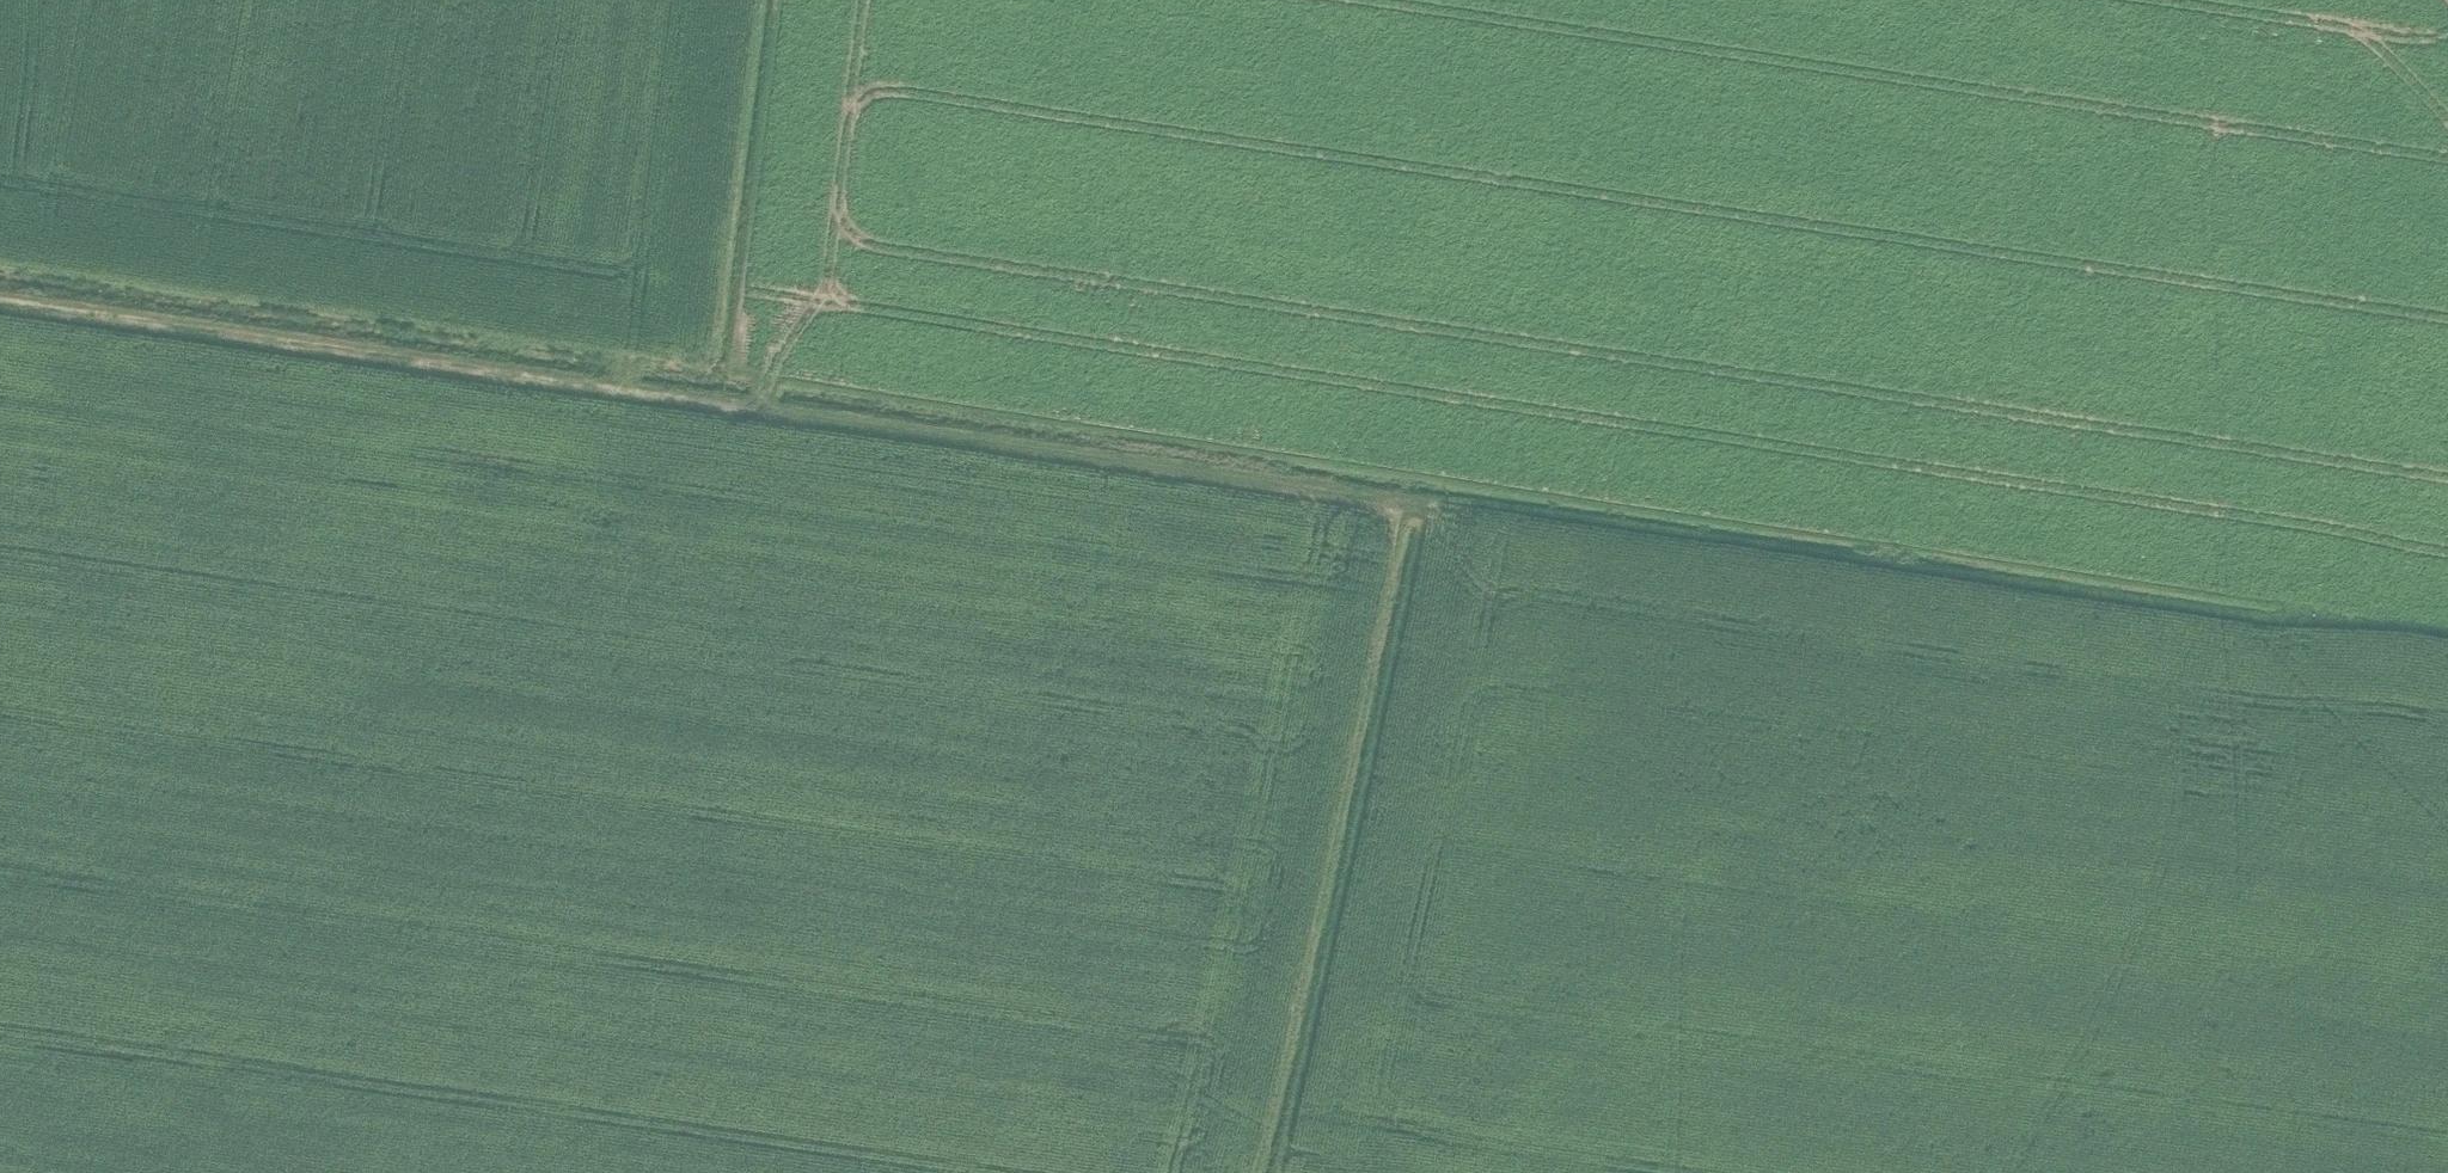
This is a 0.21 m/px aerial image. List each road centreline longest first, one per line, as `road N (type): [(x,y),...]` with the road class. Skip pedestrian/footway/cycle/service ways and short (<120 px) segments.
road 1 (track): [(0,304),(1425,508)]

